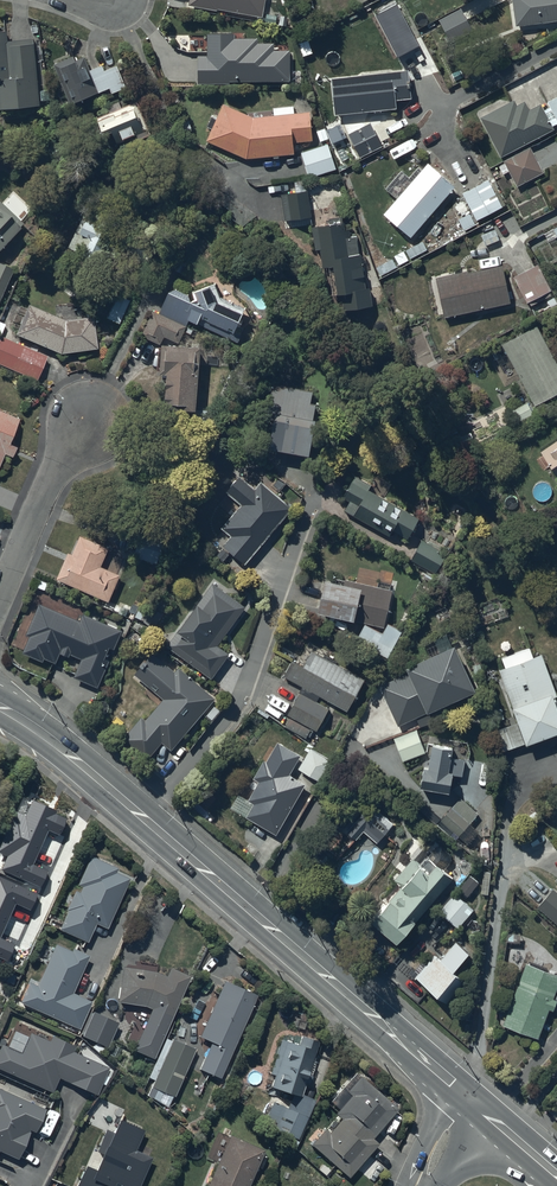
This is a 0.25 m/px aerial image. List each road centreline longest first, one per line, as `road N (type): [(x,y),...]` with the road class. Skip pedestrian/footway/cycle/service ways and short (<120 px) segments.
road 1 (secondary): [(0,711),(79,762),(471,1100)]
road 2 (residential): [(0,596),(92,403)]

